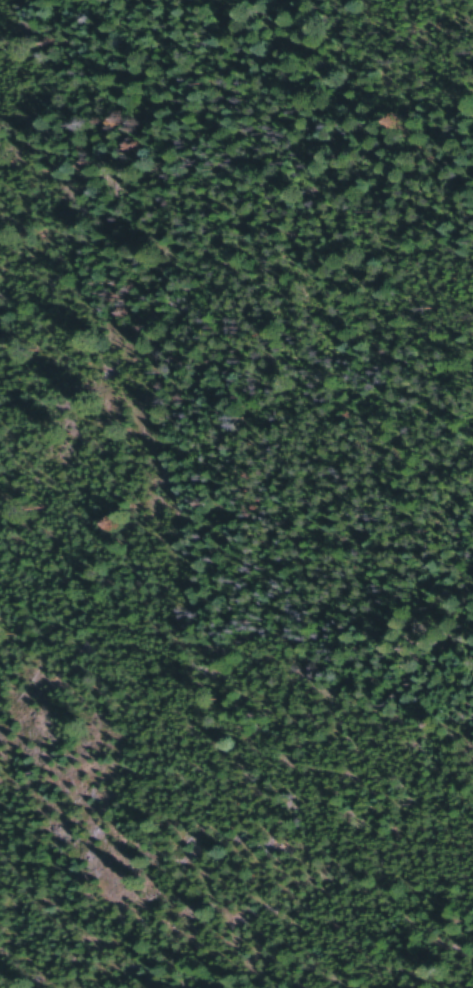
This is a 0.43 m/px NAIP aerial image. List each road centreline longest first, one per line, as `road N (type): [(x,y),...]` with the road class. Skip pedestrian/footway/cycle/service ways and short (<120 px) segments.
road 1 (track): [(472,74),(83,0)]

